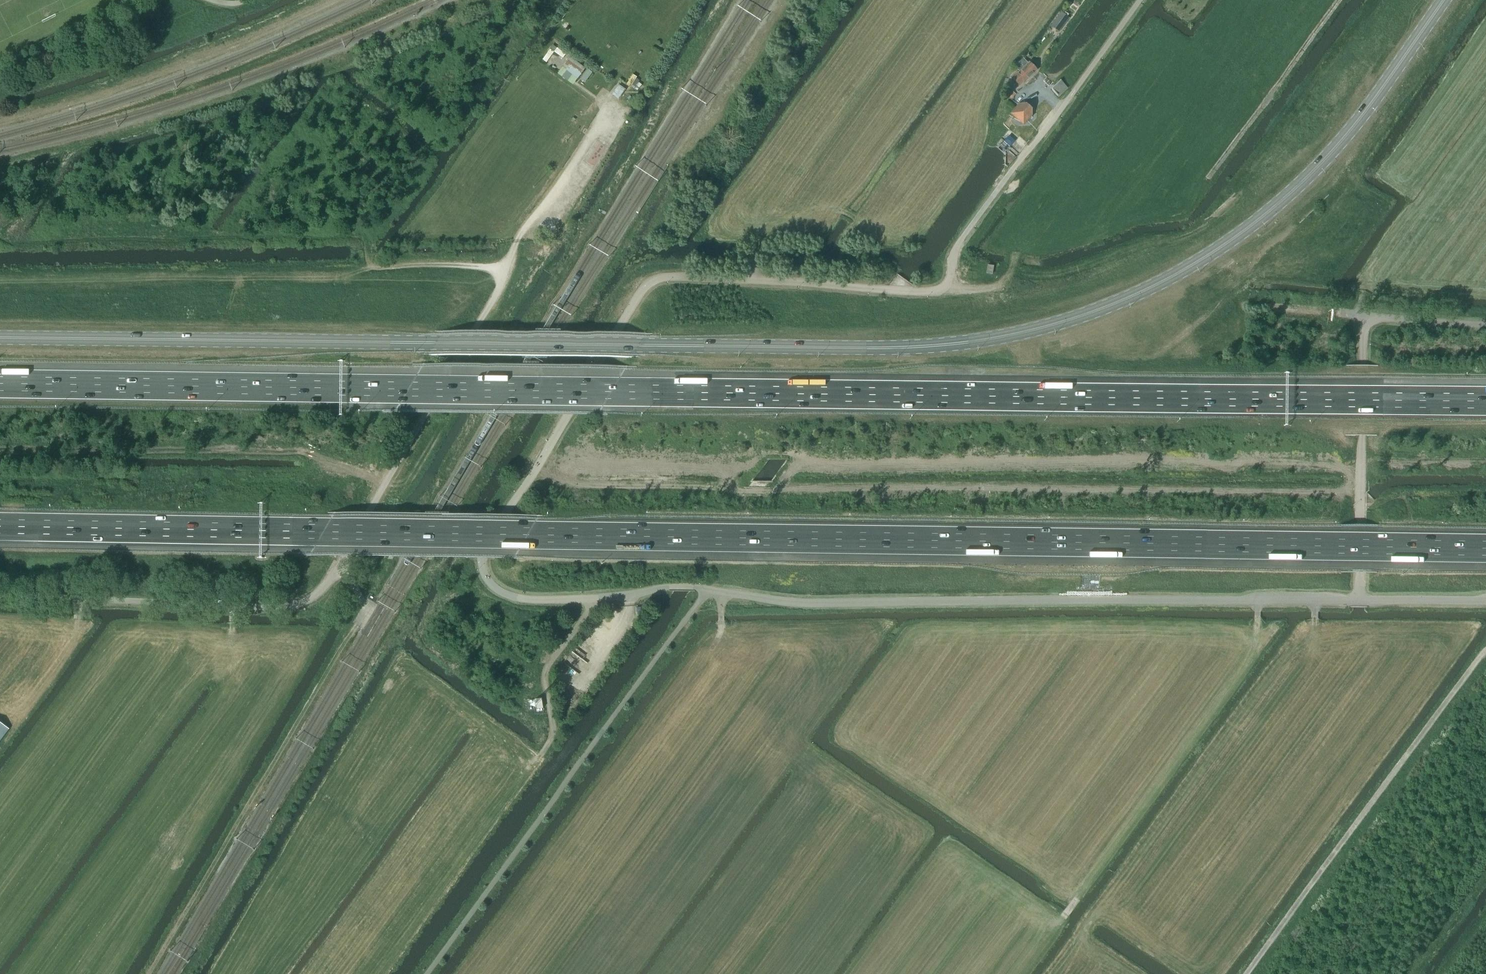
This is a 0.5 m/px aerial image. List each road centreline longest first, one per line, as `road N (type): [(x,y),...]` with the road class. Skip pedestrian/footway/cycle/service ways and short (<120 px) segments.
road 1 (unclassified): [(1359,601),(807,603),(682,587),(561,601),(515,598),(485,579),(482,559),(650,284),(664,278),(940,291),(962,239),(1071,96)]
road 2 (secondary): [(1444,0),(1330,155),(1242,234),(1144,292),(1007,338),(894,349),(0,338)]
road 3 (motorway): [(0,527),(1485,549)]
road 4 (motorway): [(1485,401),(0,384)]
road 5 (unclassified): [(0,596),(285,608),(309,600),(347,554),(504,273)]
road 6 (track): [(0,283),(347,278),(404,266),(504,273)]
road 7 (unclassified): [(1359,601),(1359,318),(1485,323)]
road 8 (track): [(1247,973),(1485,651)]
road 9 (track): [(533,764),(553,735),(545,672),(599,598)]
road 10 (unclassified): [(1485,602),(1359,601)]

